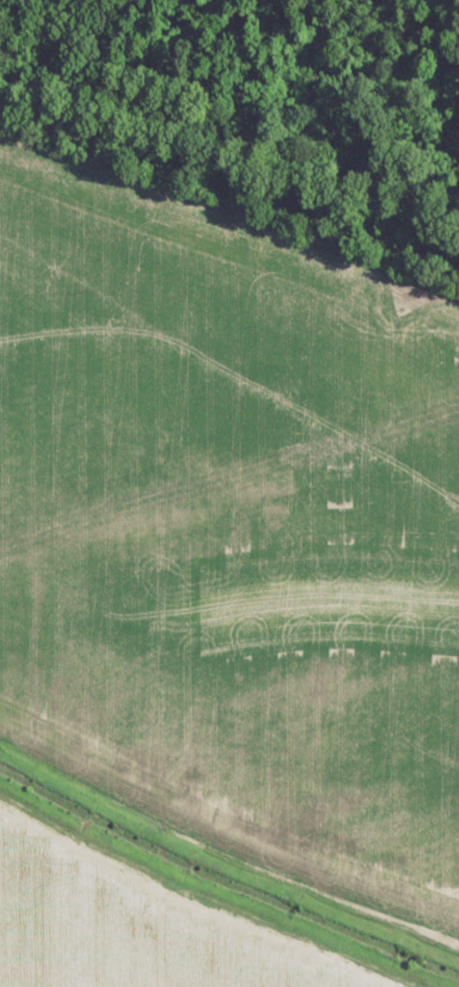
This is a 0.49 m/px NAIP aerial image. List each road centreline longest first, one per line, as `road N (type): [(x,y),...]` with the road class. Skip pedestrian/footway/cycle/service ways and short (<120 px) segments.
road 1 (track): [(203,606),(260,596),(458,603)]

